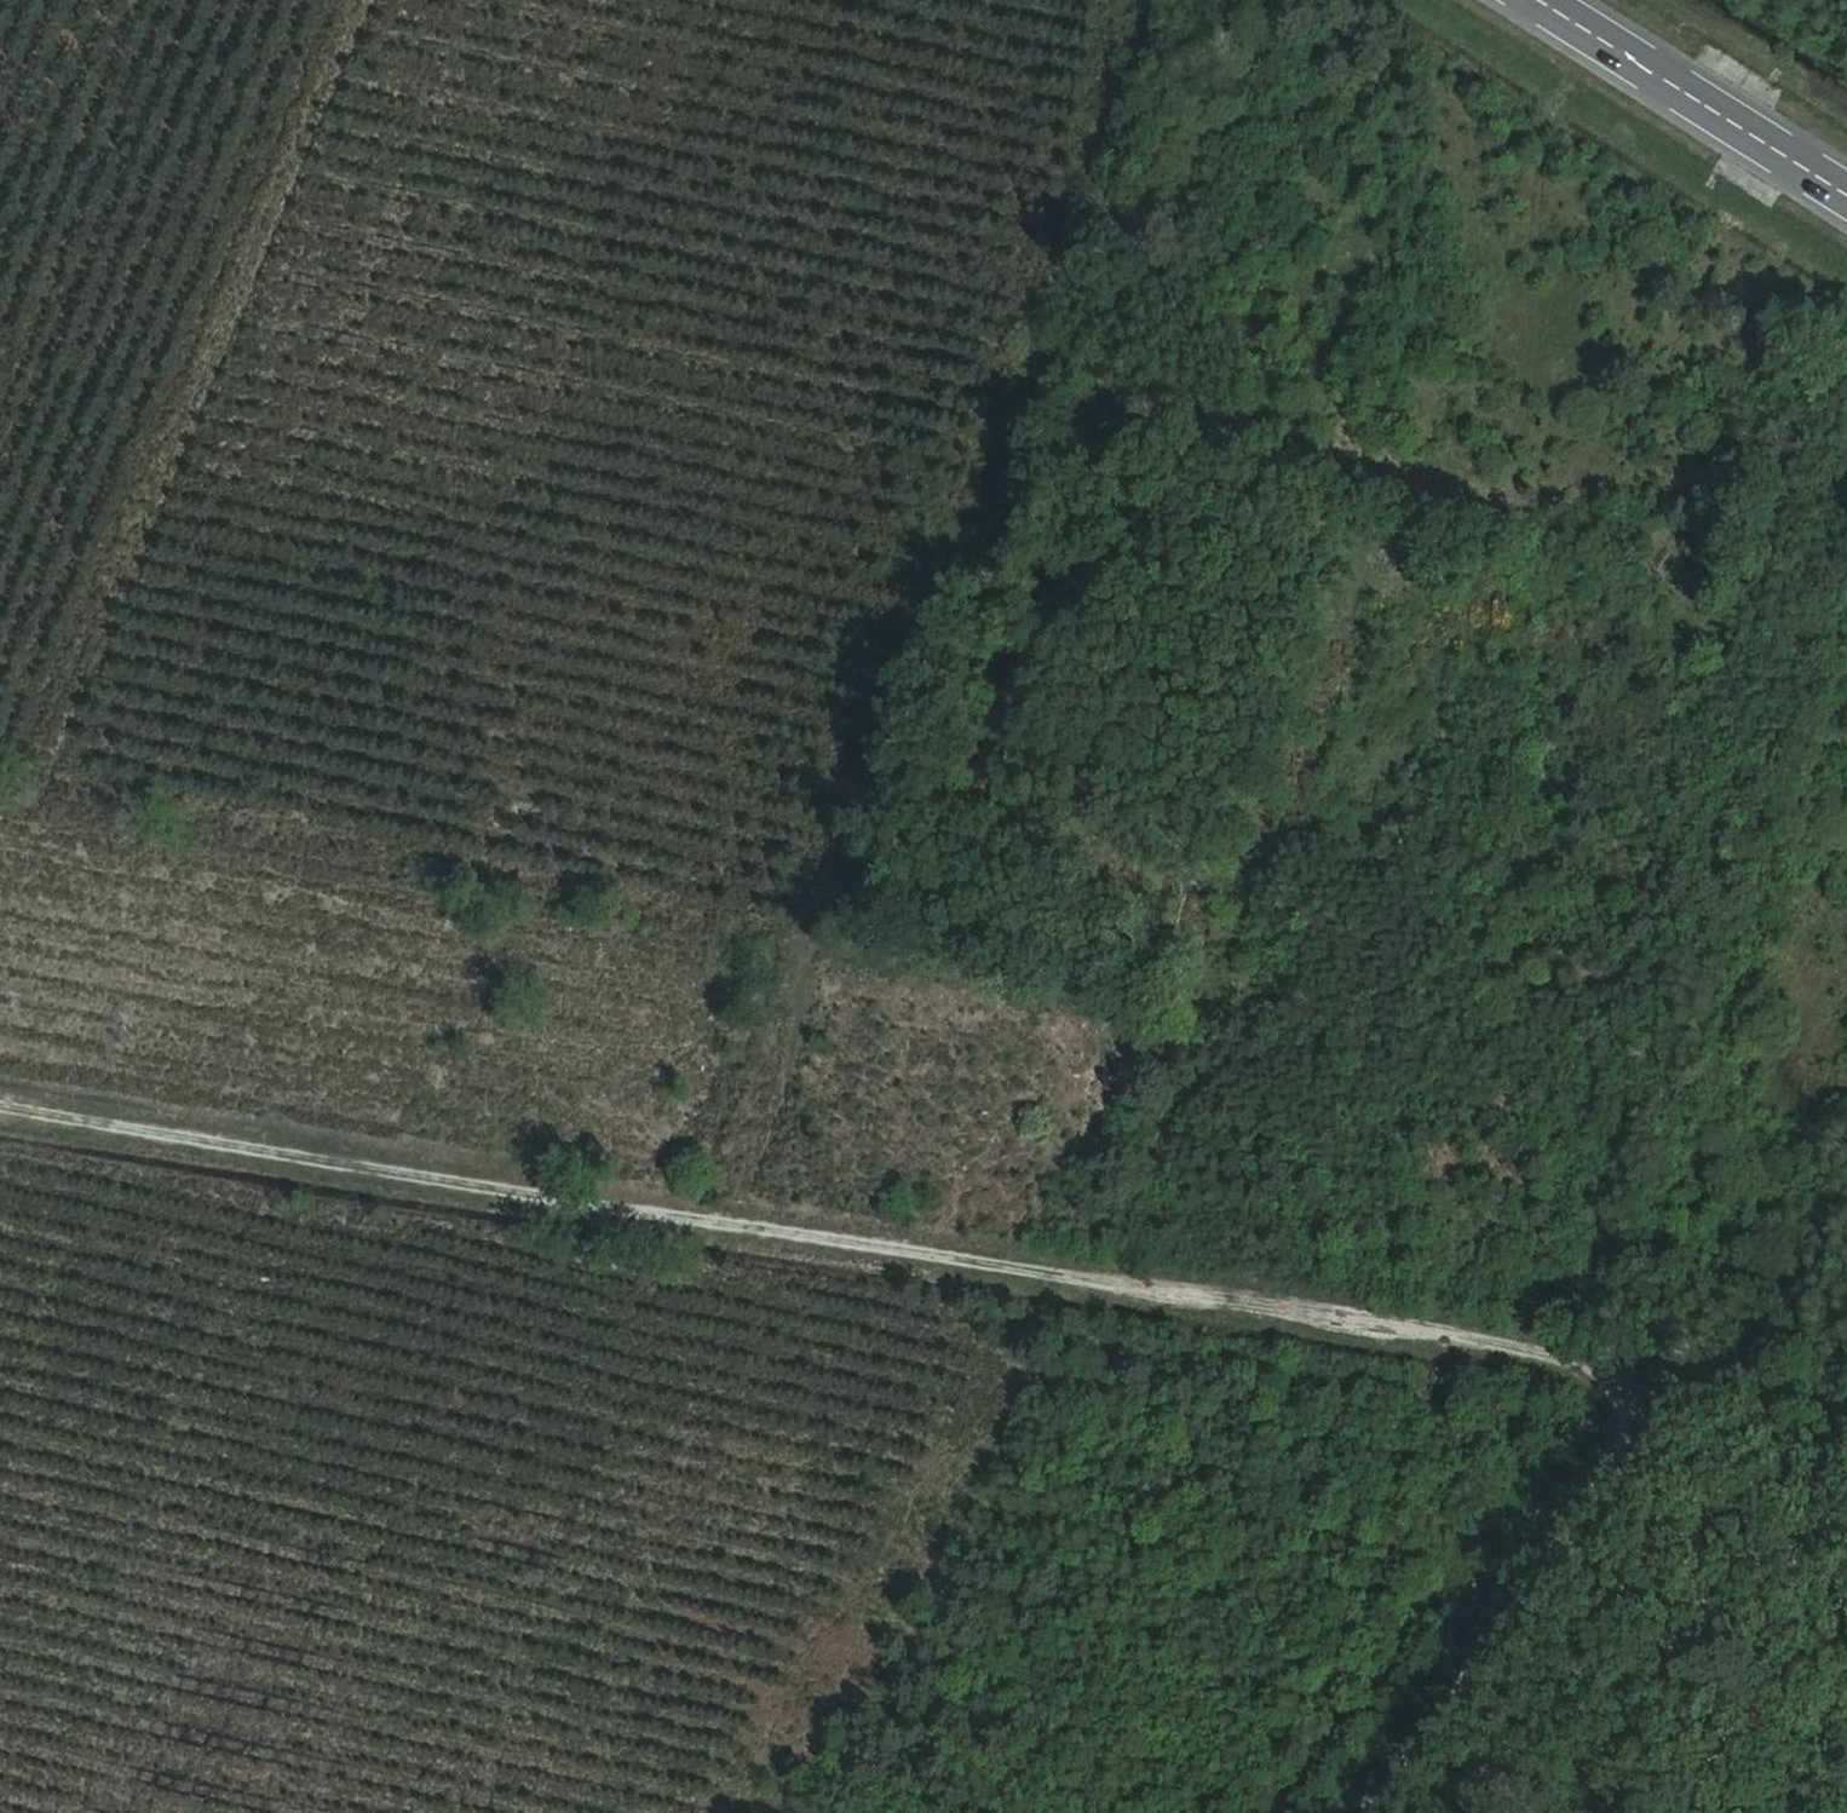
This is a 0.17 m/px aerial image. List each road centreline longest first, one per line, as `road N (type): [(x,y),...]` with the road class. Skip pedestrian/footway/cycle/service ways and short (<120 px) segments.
road 1 (track): [(1366,1812),(1568,1522),(1628,1418),(1604,1380),(1495,1344),(0,1107)]
road 2 (primary): [(1846,173),(1572,0)]

